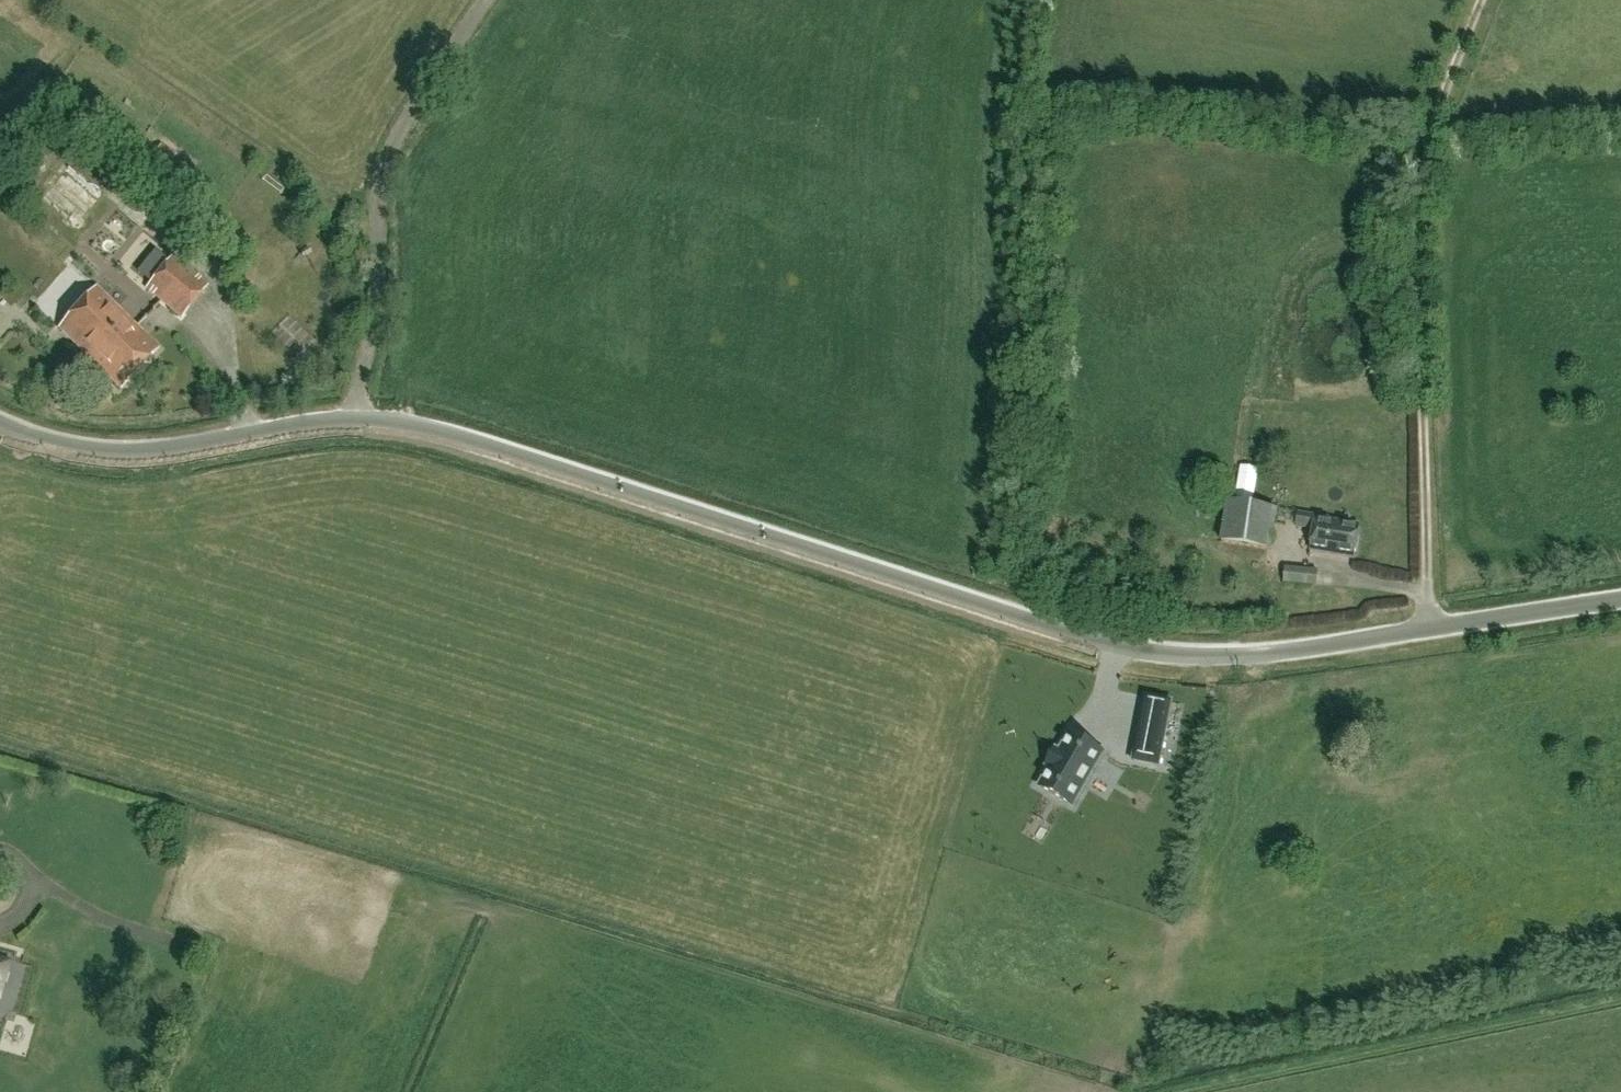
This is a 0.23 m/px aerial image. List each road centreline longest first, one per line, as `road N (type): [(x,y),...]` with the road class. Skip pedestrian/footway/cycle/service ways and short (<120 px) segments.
road 1 (unclassified): [(0,427),(35,442),(133,454),(308,426),(405,426),(1067,636),(1175,657),(1230,658),(1620,603)]

